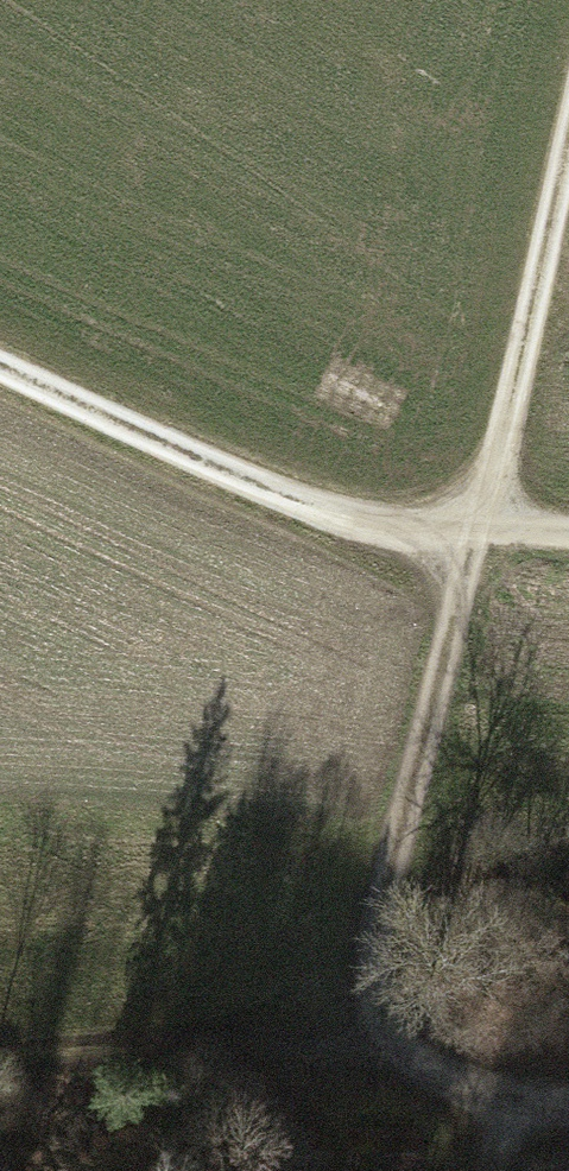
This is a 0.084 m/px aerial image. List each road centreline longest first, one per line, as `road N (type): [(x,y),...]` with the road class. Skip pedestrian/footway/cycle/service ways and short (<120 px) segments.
road 1 (track): [(568,120),(479,531),(379,874),(358,1057),(467,1086),(568,1091)]
road 2 (track): [(568,536),(402,531),(277,491),(0,358)]
road 3 (track): [(0,1065),(103,1040),(358,1057)]

